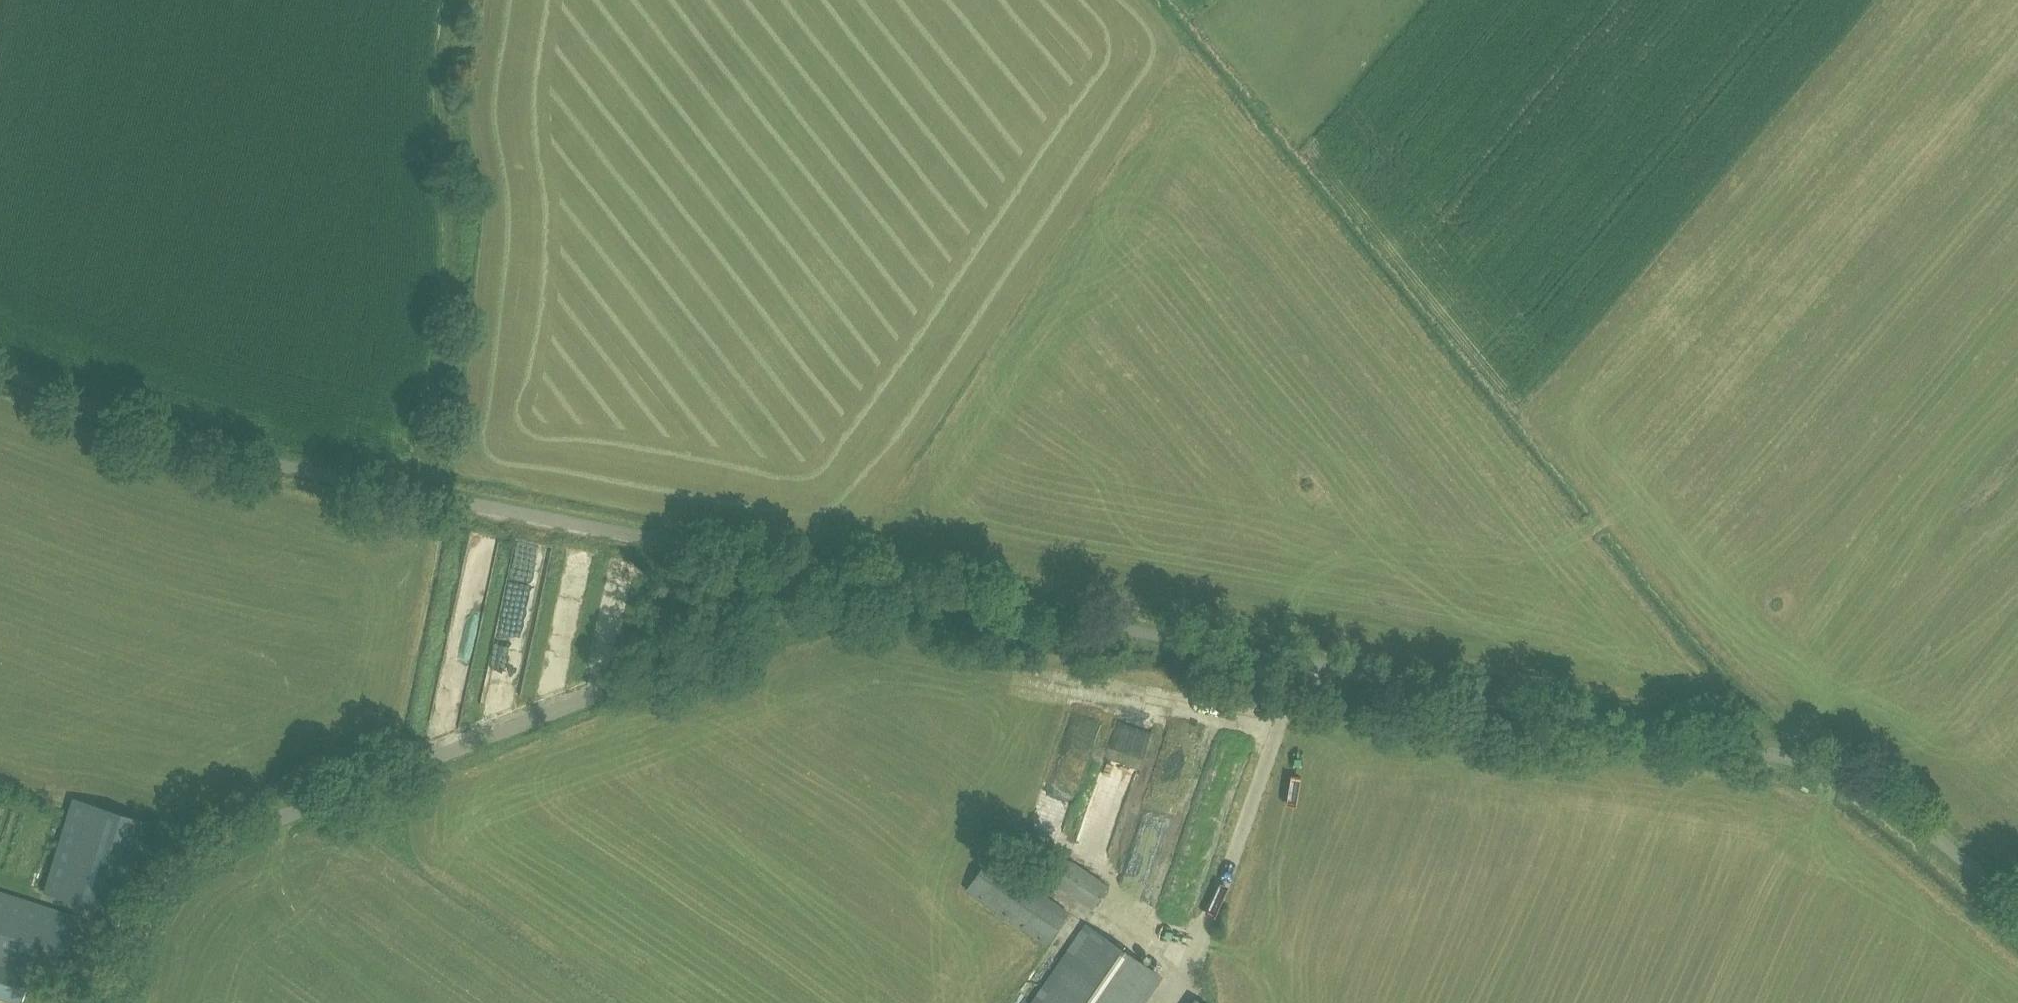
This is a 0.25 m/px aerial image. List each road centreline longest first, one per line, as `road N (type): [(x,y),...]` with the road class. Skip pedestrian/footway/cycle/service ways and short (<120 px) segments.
road 1 (unclassified): [(2017,911),(1812,750),(365,486),(225,452),(0,371)]

